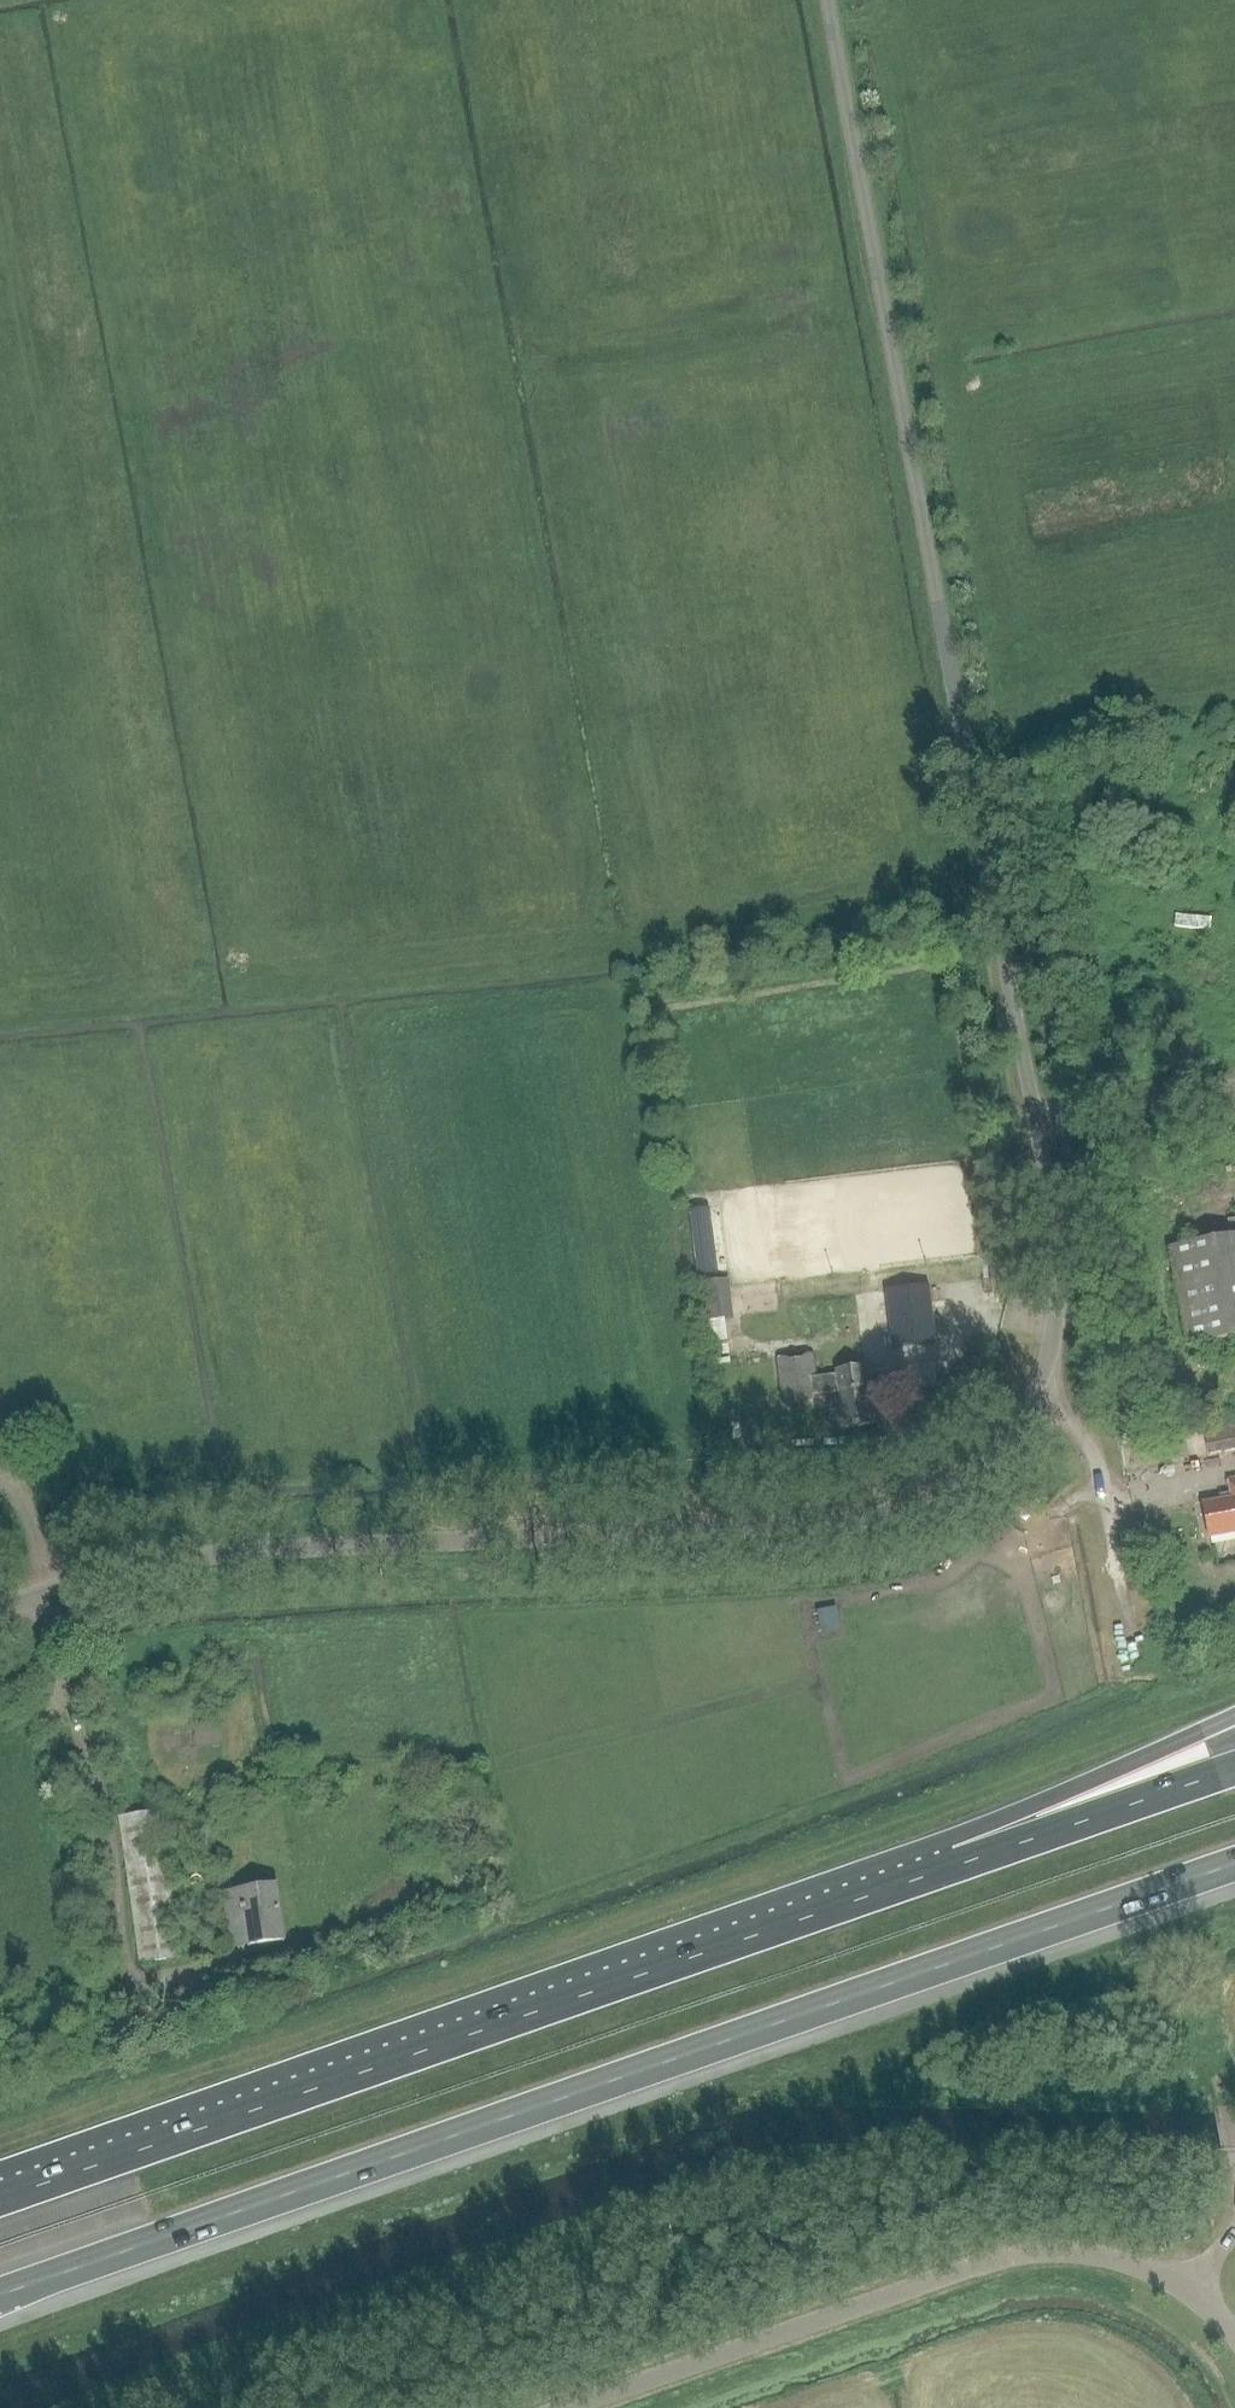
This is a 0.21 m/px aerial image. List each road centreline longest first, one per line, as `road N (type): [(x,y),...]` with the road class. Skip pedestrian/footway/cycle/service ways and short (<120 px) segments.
road 1 (unclassified): [(0,1608),(95,1572),(876,1522),(946,1495),(1002,1447),(1033,1404),(1053,1344),(1057,1268),(1032,1121)]
road 2 (motorway): [(0,2293),(1234,1864)]
road 3 (unclassified): [(1032,1121),(825,0)]
road 4 (motorway): [(893,1888),(0,2199)]
road 5 (unclassified): [(1234,2332),(1159,2275),(1096,2260),(1028,2260),(581,2407)]
road 6 (motorway): [(1234,1718),(997,1818),(893,1888)]
road 7 (motorway): [(1234,1769),(893,1888)]
road 8 (unclassified): [(1032,1121),(1234,1085)]

